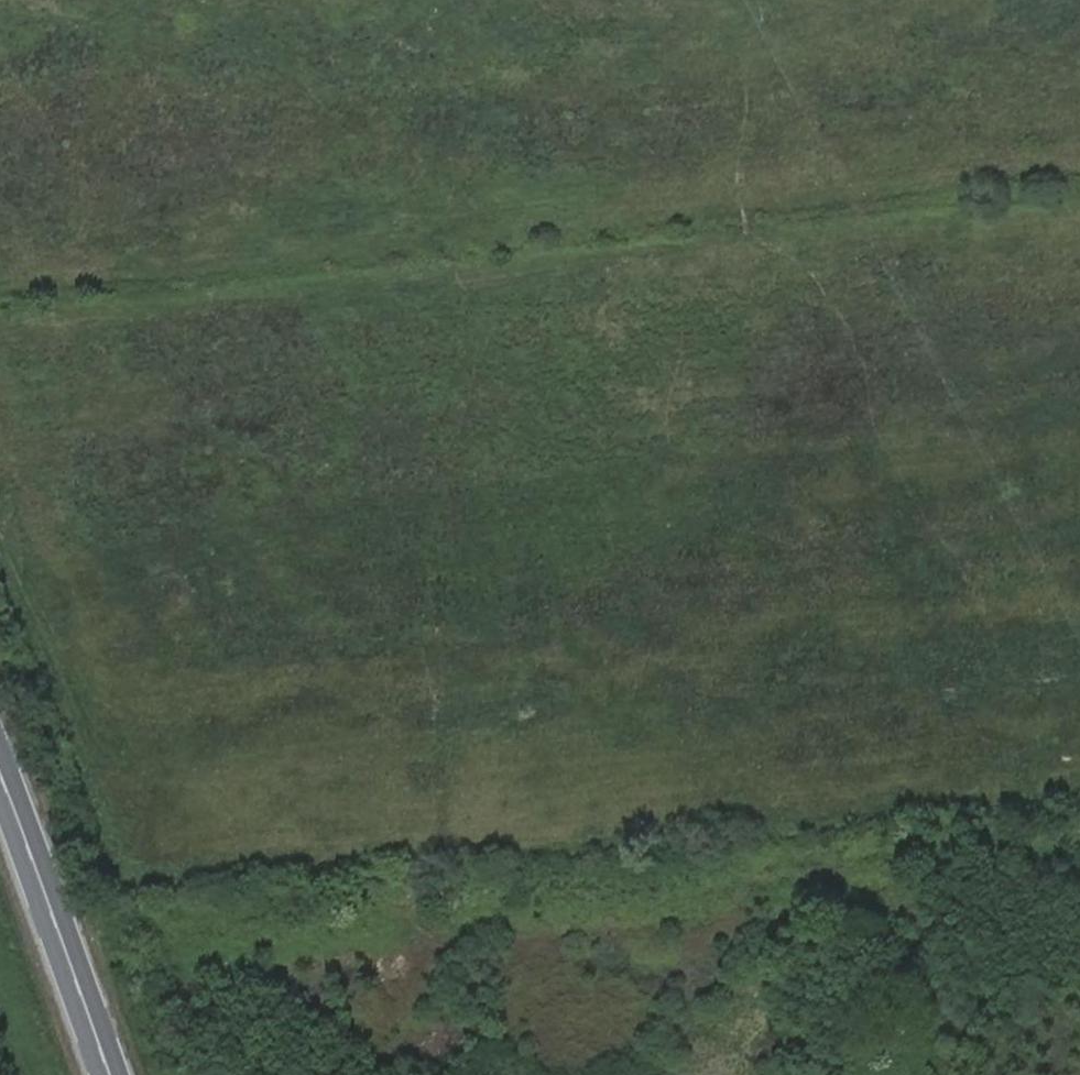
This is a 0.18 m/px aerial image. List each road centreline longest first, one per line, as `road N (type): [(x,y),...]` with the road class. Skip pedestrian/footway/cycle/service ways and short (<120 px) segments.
road 1 (secondary): [(117,1074),(0,755)]

